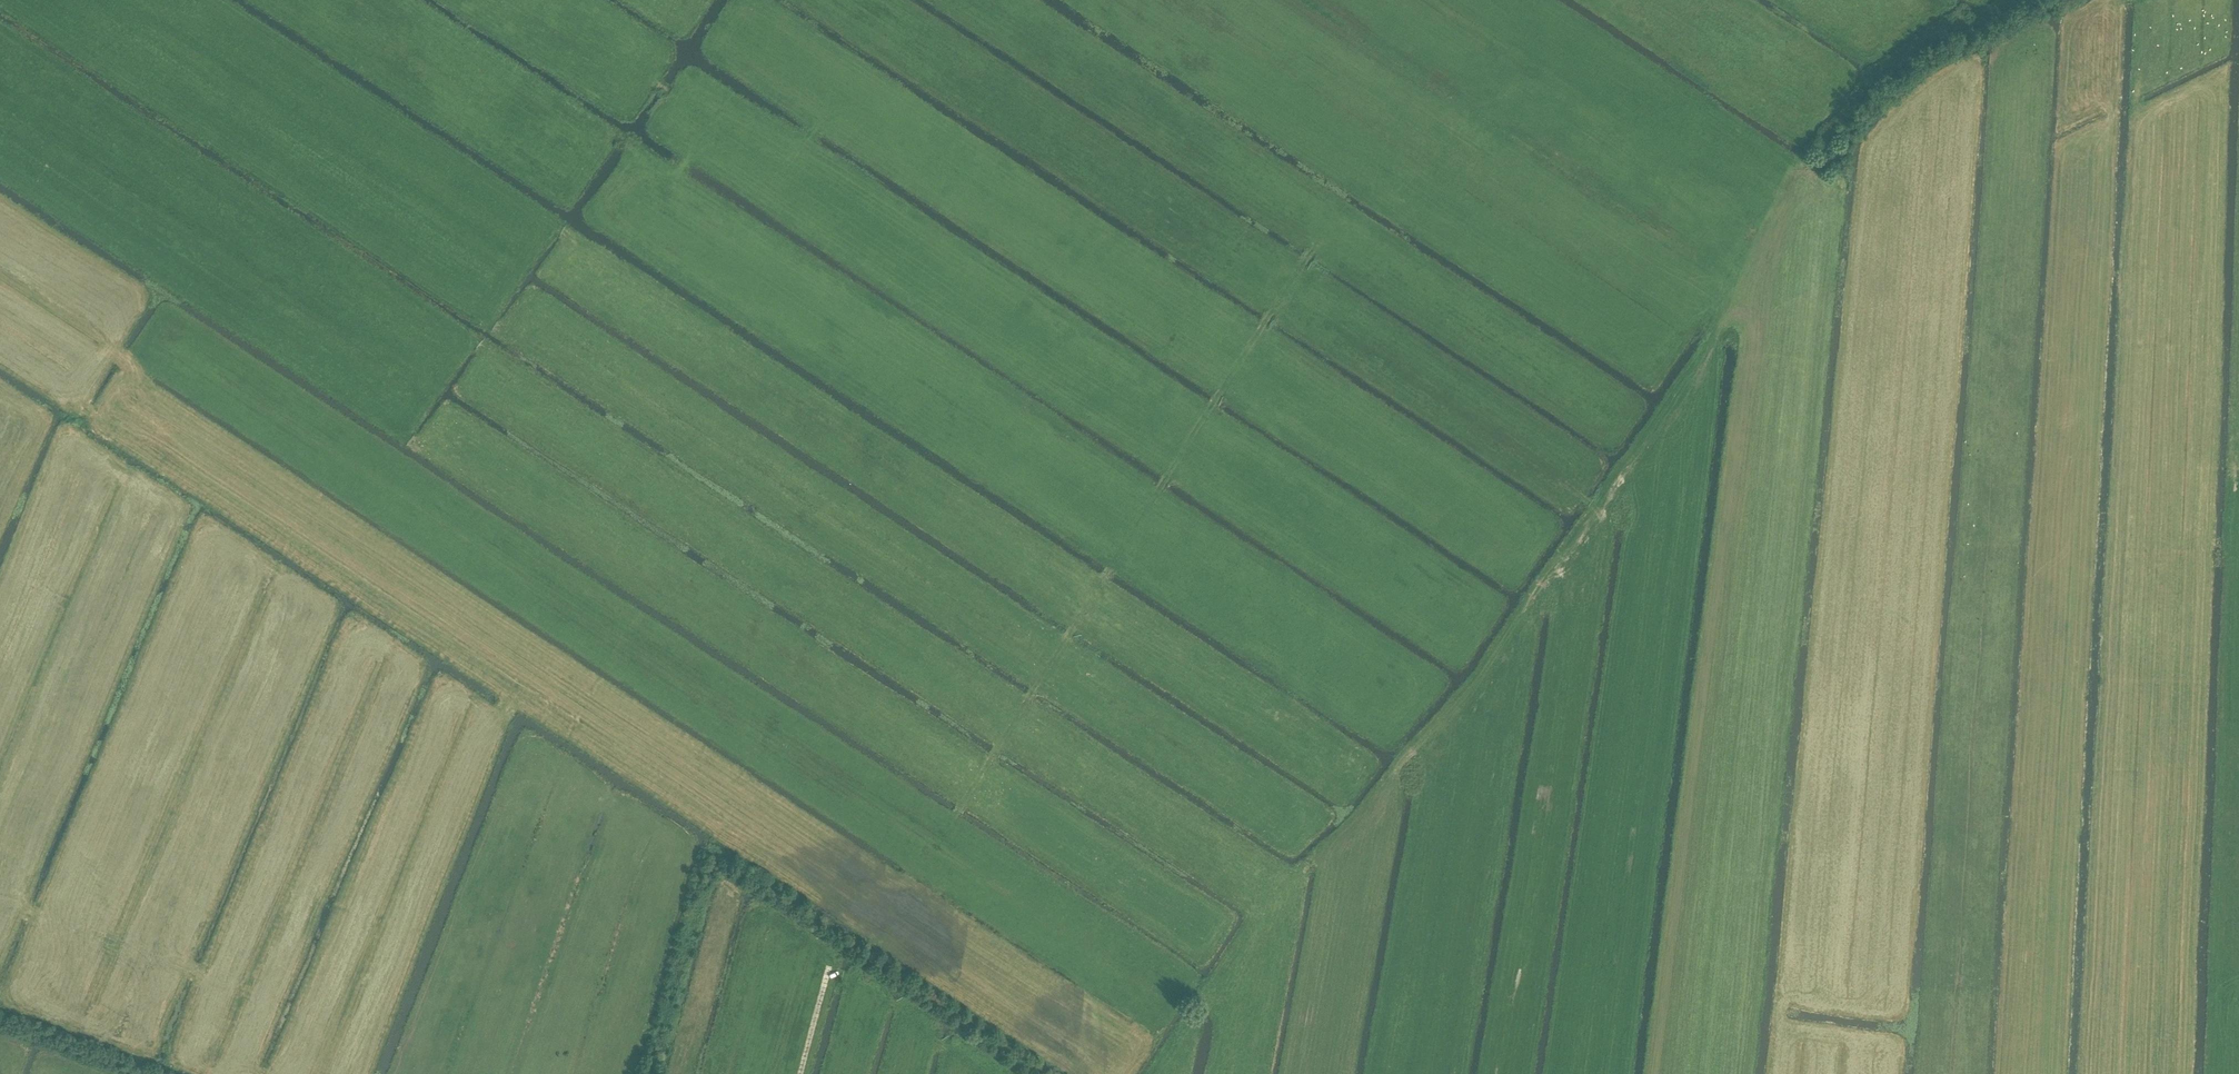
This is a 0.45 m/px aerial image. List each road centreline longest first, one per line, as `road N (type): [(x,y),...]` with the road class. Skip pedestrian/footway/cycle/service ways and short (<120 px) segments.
road 1 (track): [(2145,0),(2106,1073)]
road 2 (track): [(1654,1073),(1752,322)]

